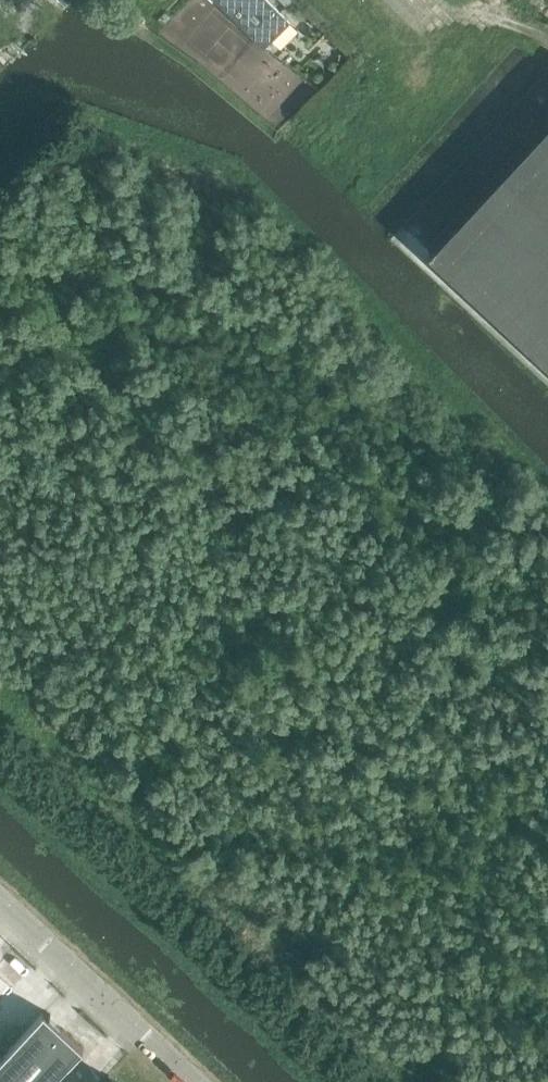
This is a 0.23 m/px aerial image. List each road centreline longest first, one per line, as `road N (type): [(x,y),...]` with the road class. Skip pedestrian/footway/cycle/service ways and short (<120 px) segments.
road 1 (residential): [(196,1081),(0,899)]

